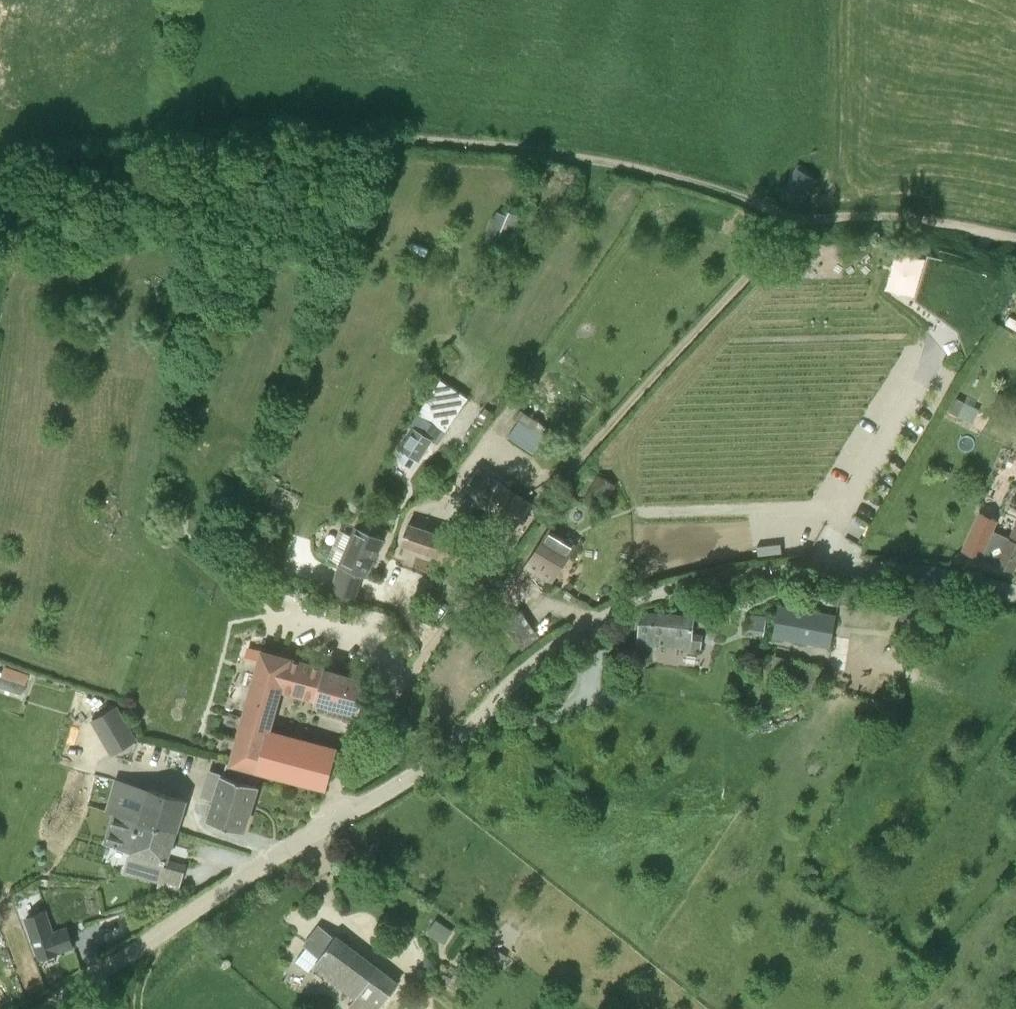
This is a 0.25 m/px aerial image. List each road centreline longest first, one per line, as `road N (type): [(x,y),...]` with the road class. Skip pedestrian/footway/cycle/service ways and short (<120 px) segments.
road 1 (unclassified): [(48,1008),(437,757),(549,651),(639,600),(741,574),(838,568),(1015,593)]
road 2 (track): [(0,190),(234,146),(397,139),(546,151),(655,172),(736,197),(788,231)]
road 3 (track): [(324,825),(357,747),(528,521),(788,231)]
road 4 (track): [(788,231),(878,215),(1015,237)]

